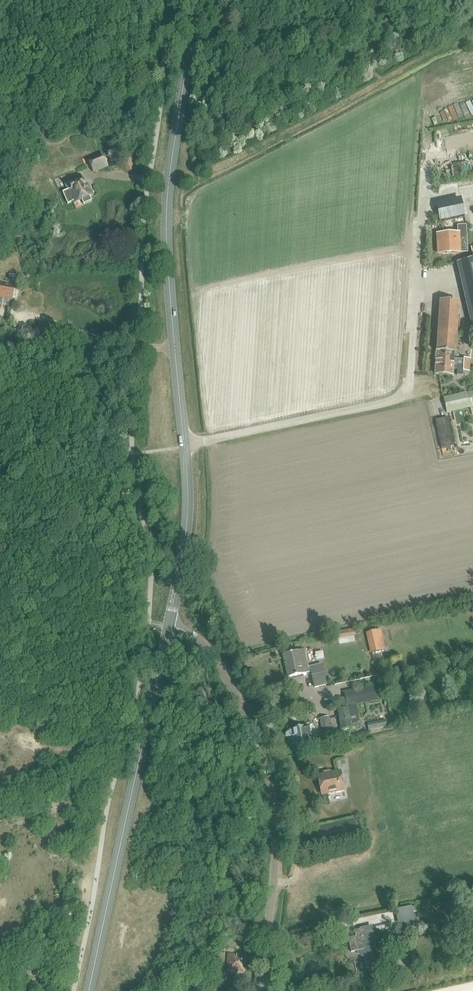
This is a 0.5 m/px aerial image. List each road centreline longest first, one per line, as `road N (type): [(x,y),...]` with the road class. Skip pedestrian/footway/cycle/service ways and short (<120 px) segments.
road 1 (secondary): [(175,605),(188,499),(167,203),(199,0)]
road 2 (track): [(426,202),(405,398),(185,446)]
road 3 (unclassified): [(262,990),(276,892),(275,774),(238,667),(175,605)]
road 4 (secondary): [(89,990),(175,605)]
road 5 (track): [(0,309),(140,350),(175,350)]

